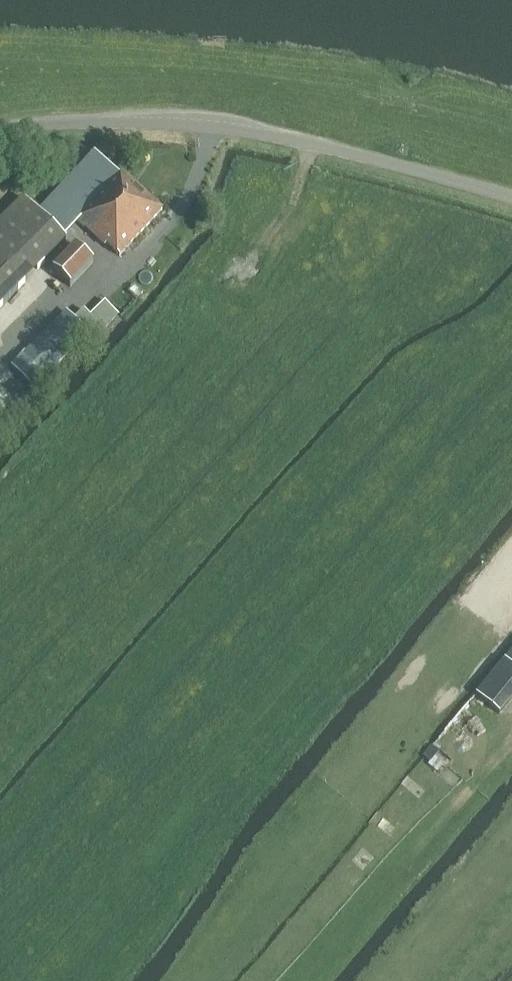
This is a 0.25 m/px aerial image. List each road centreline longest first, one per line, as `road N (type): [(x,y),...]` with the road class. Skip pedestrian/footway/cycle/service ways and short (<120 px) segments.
road 1 (tertiary): [(511,198),(350,153),(195,123),(0,126)]

